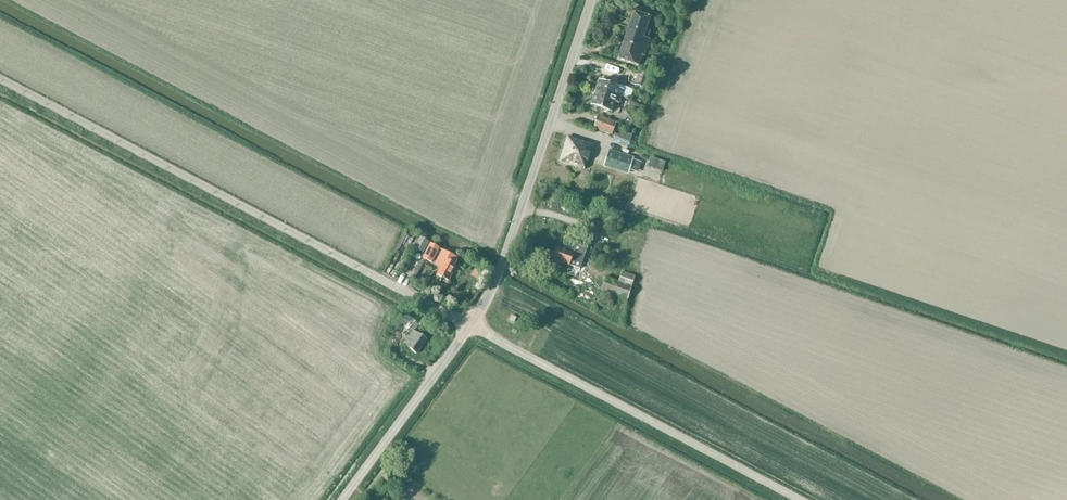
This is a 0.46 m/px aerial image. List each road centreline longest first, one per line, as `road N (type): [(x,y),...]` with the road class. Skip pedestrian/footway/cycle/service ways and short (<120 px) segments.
road 1 (unclassified): [(464,324),(0,81)]
road 2 (unclassified): [(798,499),(464,324)]
road 3 (unclassified): [(464,324),(494,263),(588,0)]
road 4 (unclassified): [(335,499),(464,324)]

